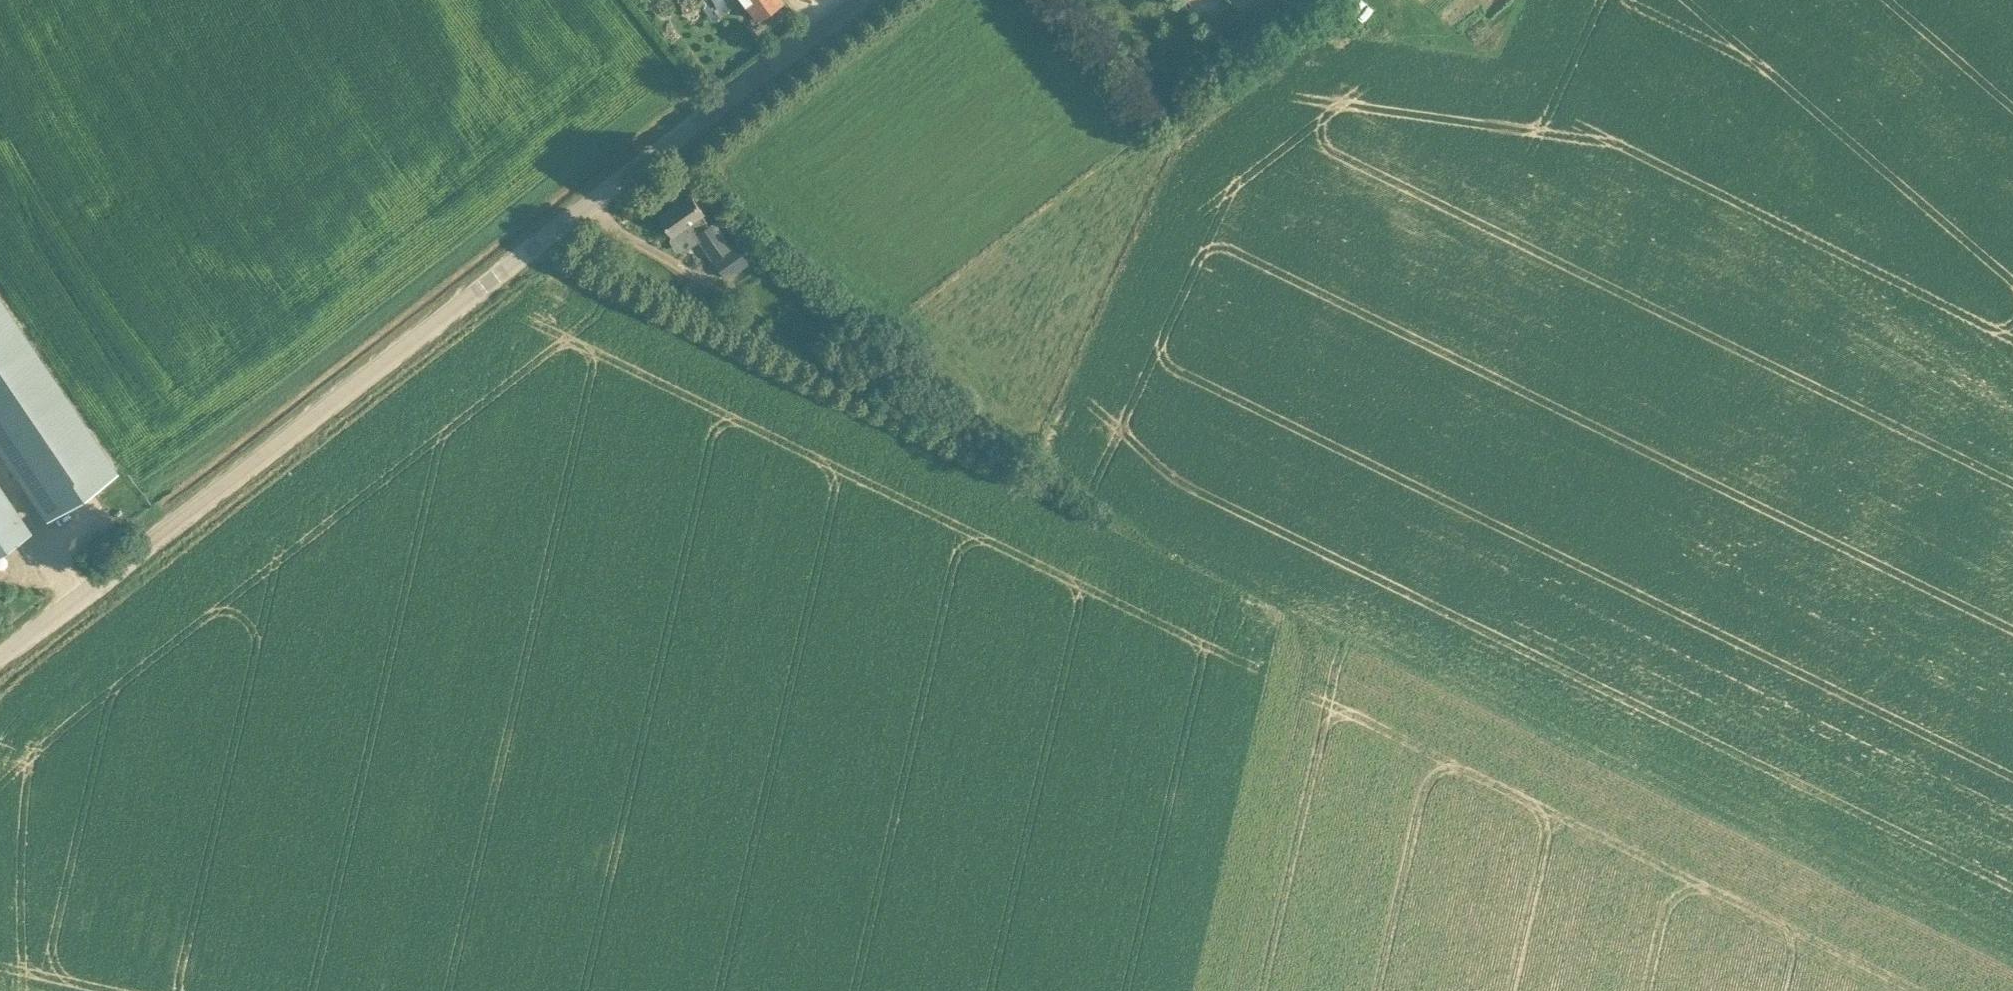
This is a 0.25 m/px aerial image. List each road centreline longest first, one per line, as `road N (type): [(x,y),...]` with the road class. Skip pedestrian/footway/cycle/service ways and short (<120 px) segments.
road 1 (unclassified): [(0,657),(857,0)]

